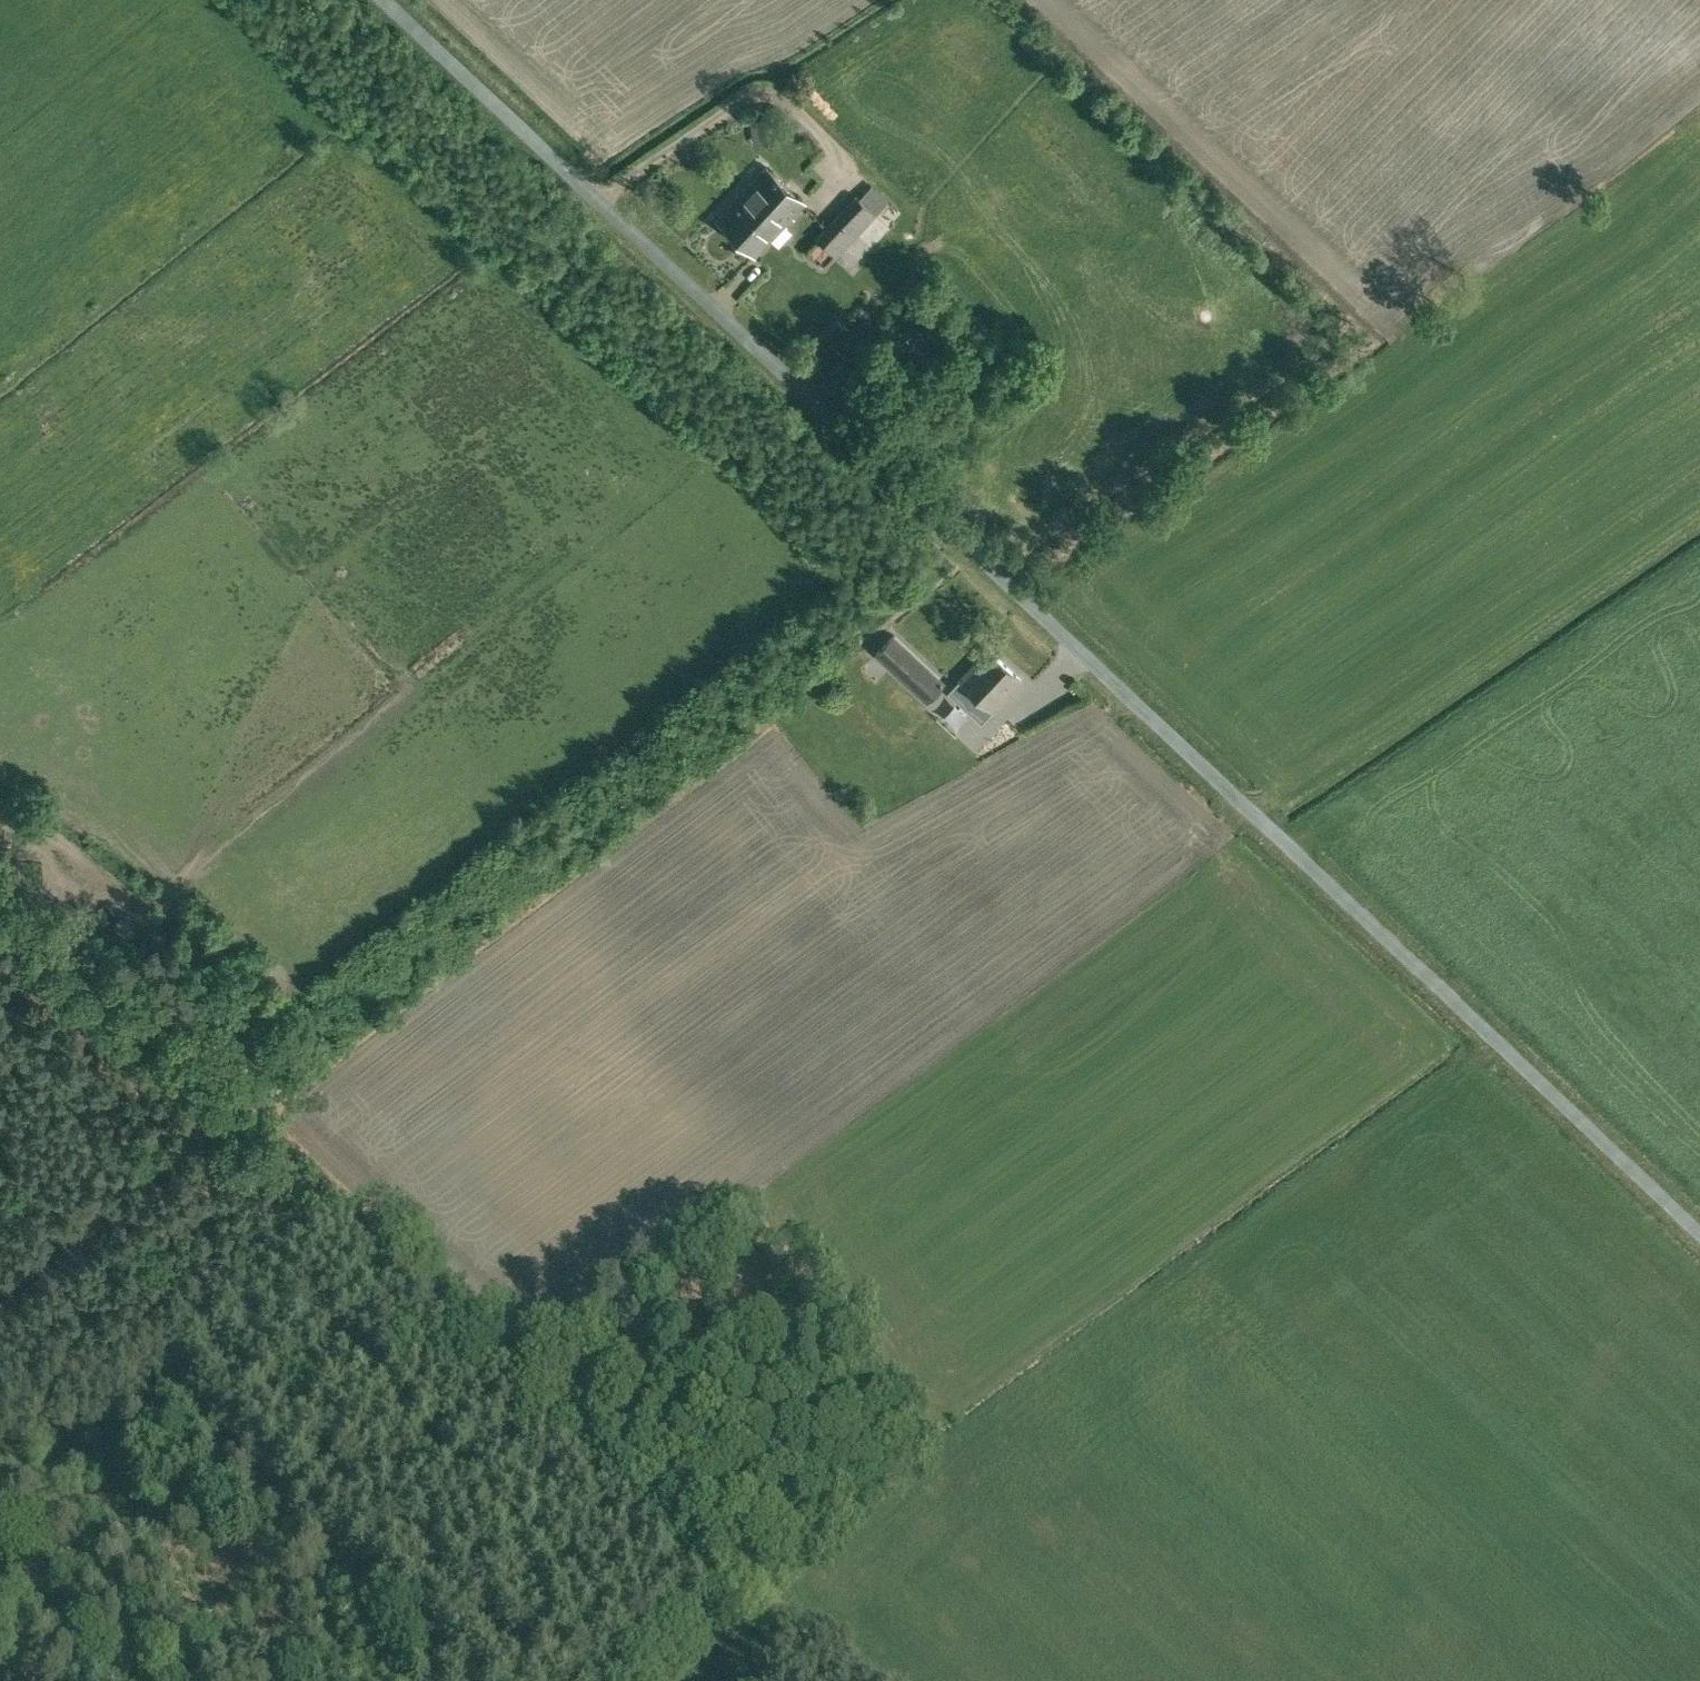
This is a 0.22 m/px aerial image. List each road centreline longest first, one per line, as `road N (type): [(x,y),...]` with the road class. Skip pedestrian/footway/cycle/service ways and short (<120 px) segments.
road 1 (unclassified): [(1699,1228),(382,0)]
road 2 (track): [(215,1113),(227,1056),(0,848)]
road 3 (track): [(0,1287),(215,1113)]

